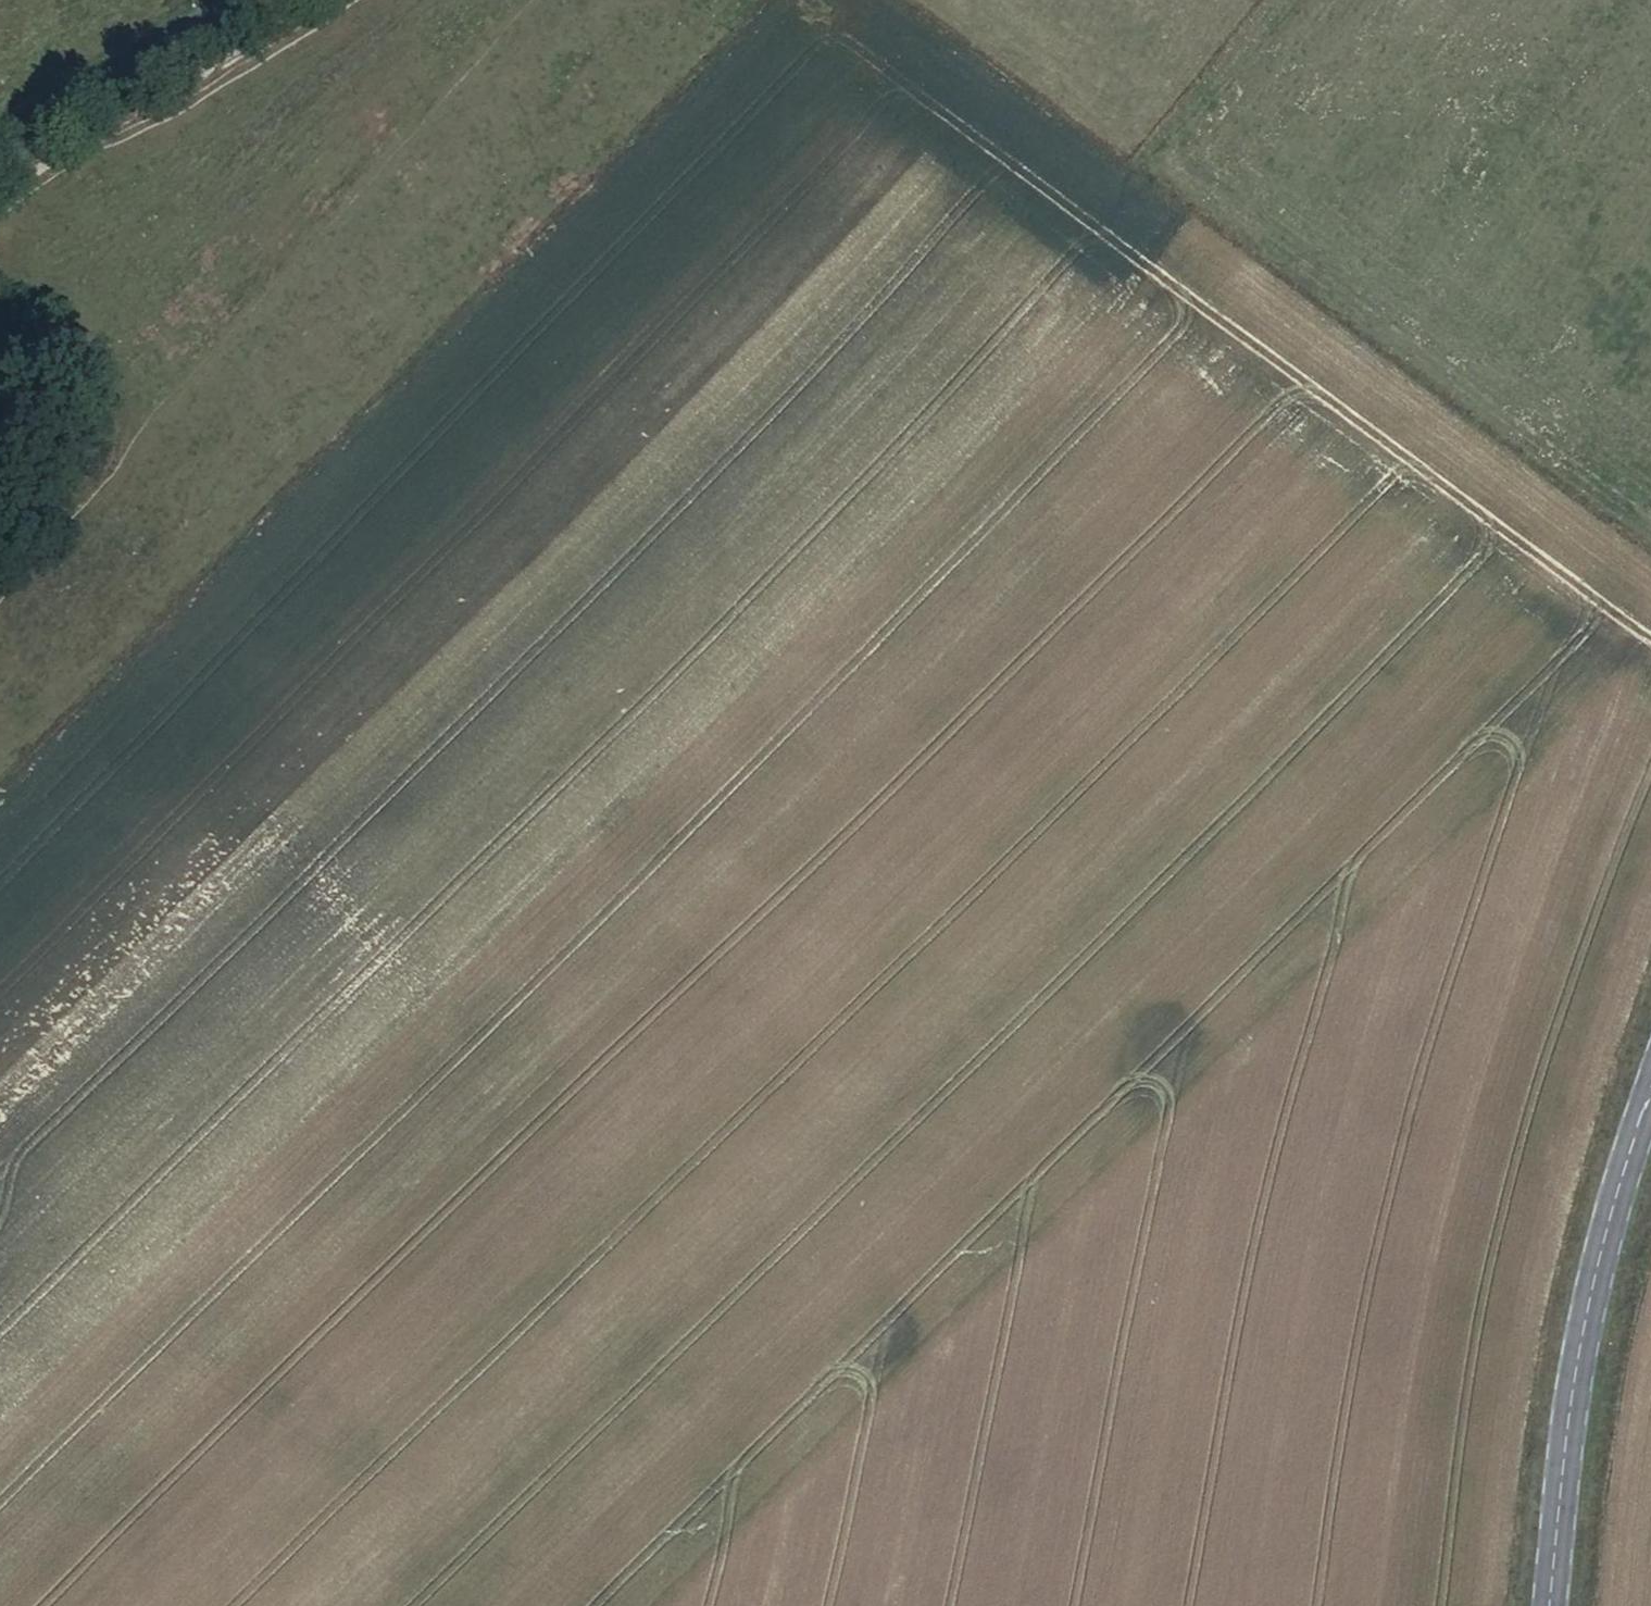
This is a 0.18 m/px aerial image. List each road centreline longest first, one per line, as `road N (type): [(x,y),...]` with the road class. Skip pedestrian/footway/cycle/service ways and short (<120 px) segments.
road 1 (tertiary): [(1650,1085),(1593,1280),(1547,1605)]
road 2 (tertiary): [(0,156),(244,0)]

